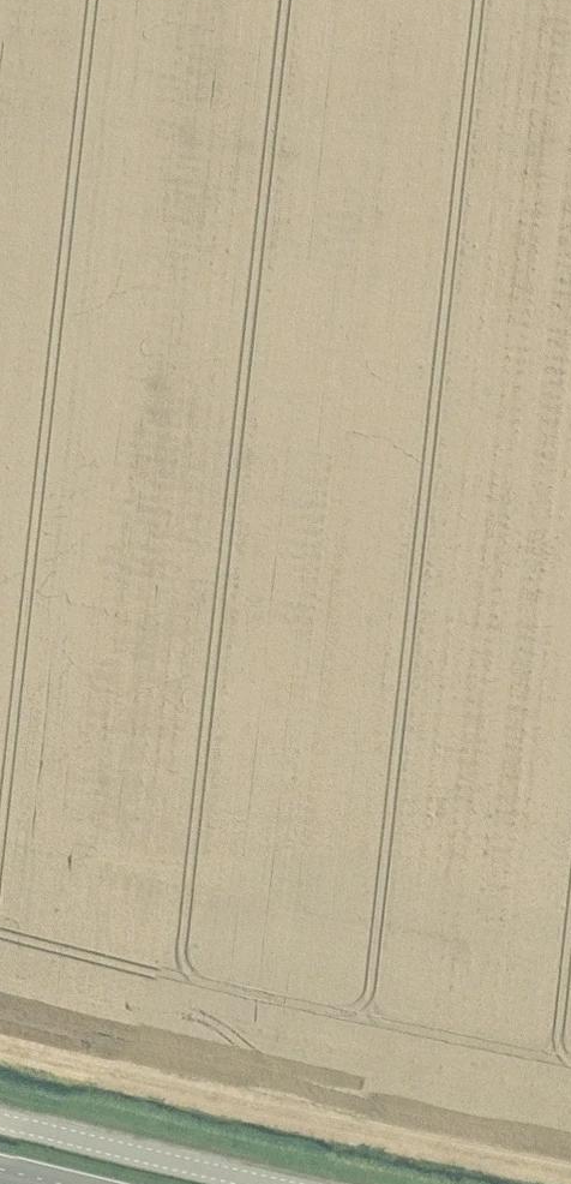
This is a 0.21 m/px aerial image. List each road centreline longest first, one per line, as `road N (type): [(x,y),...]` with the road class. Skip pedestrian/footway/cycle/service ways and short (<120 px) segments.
road 1 (unclassified): [(269,1183),(0,1120)]

